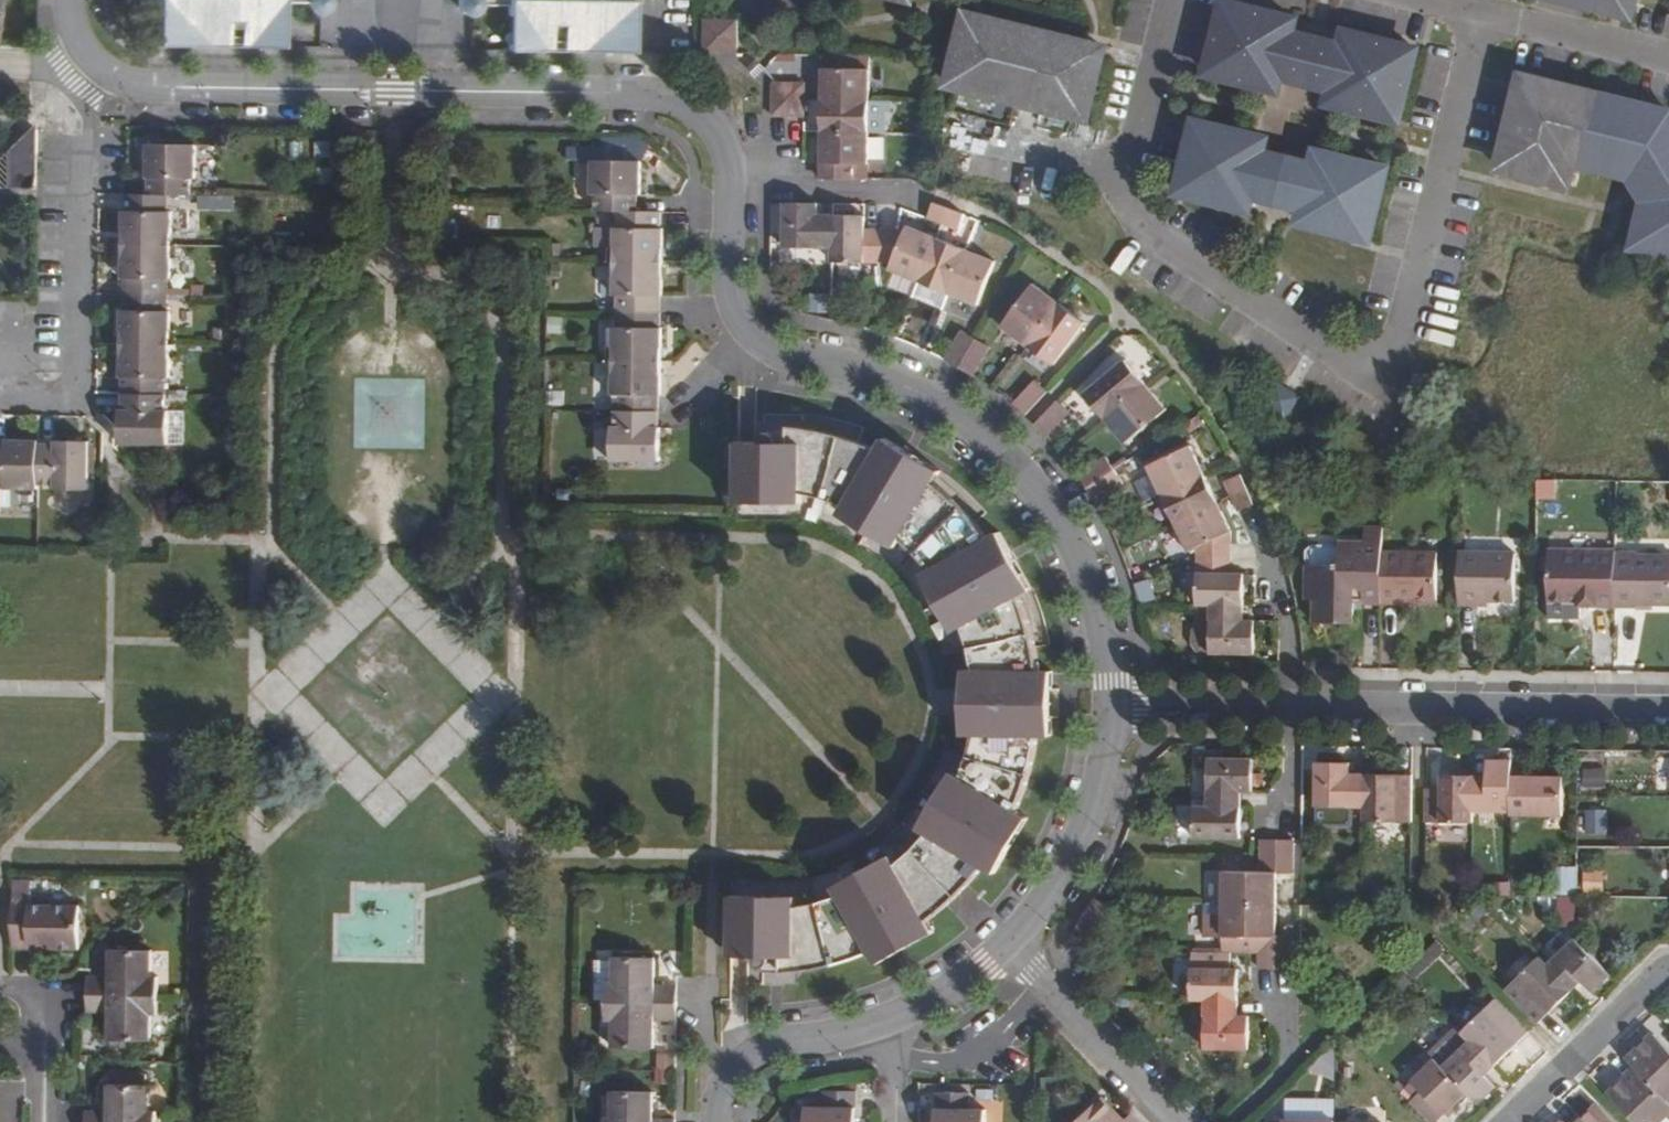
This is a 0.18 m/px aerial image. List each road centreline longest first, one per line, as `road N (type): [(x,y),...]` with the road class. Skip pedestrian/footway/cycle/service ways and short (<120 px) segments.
road 1 (residential): [(95,65),(115,78),(162,88),(645,94),(697,111),(725,148),(729,282),(747,330),(772,351),(927,397),(1002,450),(1079,554),(1102,618),(1110,704)]
road 2 (unclassified): [(1126,174),(1124,202),(1138,225),(1386,392),(1476,15)]
road 3 (residential): [(0,397),(86,400),(95,65)]
road 4 (residential): [(1668,712),(1292,706)]
road 5 (residential): [(1006,946),(889,1021),(765,1047),(729,1080),(715,1121)]
road 6 (residential): [(1110,704),(1104,772),(1082,839),(1006,946)]
road 7 (residential): [(1168,1121),(1006,946)]
road 8 (residential): [(1668,972),(1511,1121)]
road 9 (unclassified): [(1668,63),(1476,15)]
road 10 (residential): [(1264,520),(1290,620),(1292,706)]
road 11 (residential): [(1292,706),(1110,704)]
road 12 (unclassified): [(1169,0),(1126,174)]
road 13 (unclassified): [(959,135),(1126,174)]

